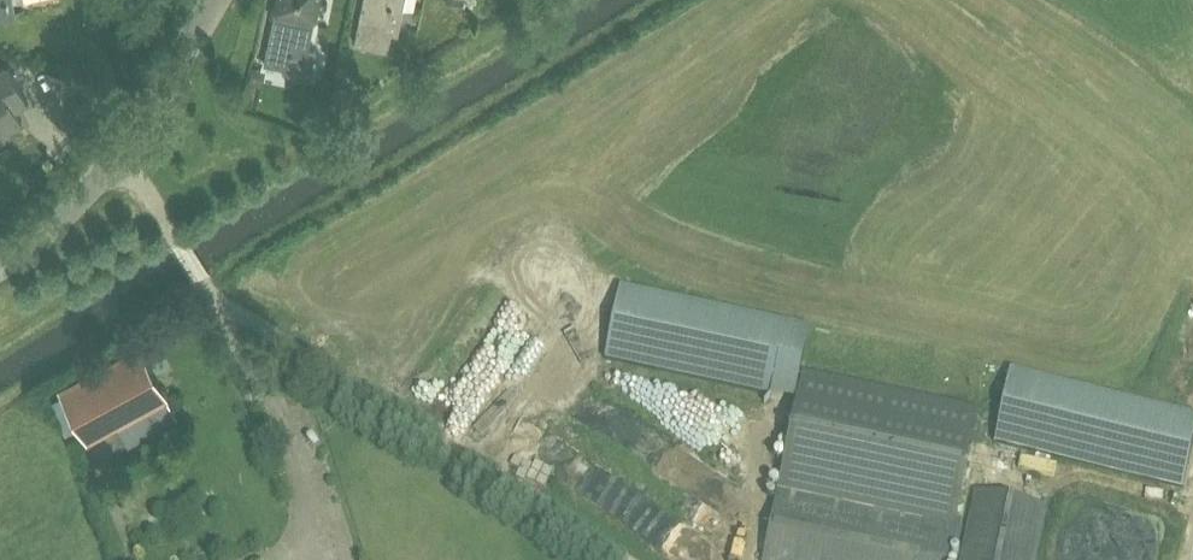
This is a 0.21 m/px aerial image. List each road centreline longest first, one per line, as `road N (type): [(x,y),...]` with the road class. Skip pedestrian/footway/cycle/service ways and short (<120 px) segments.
road 1 (residential): [(0,271),(54,227),(119,152),(211,0)]

